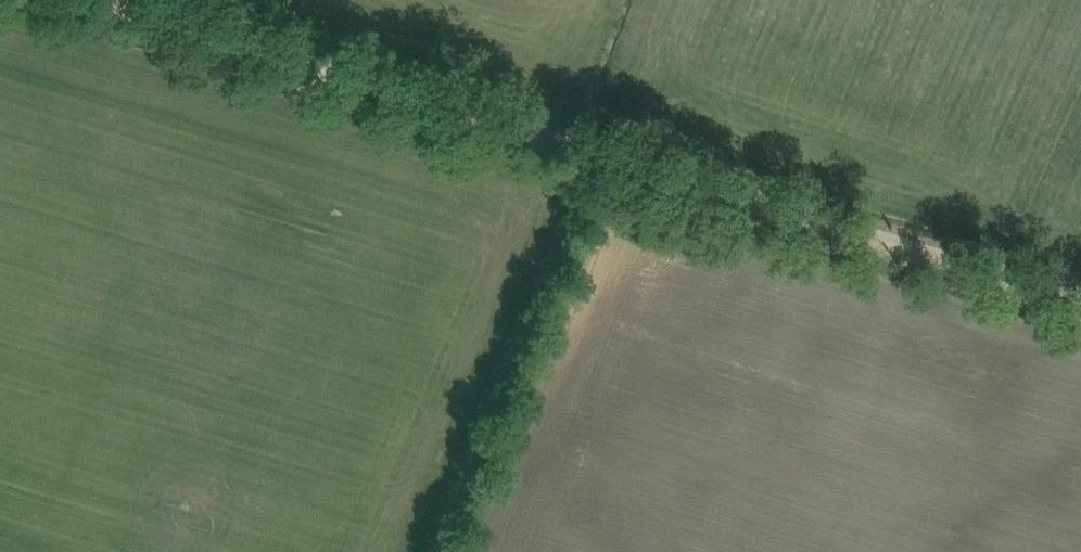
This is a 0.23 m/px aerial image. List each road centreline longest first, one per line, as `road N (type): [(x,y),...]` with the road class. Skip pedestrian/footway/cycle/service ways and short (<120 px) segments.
road 1 (unclassified): [(1080,303),(90,0)]
road 2 (track): [(441,551),(594,154)]

